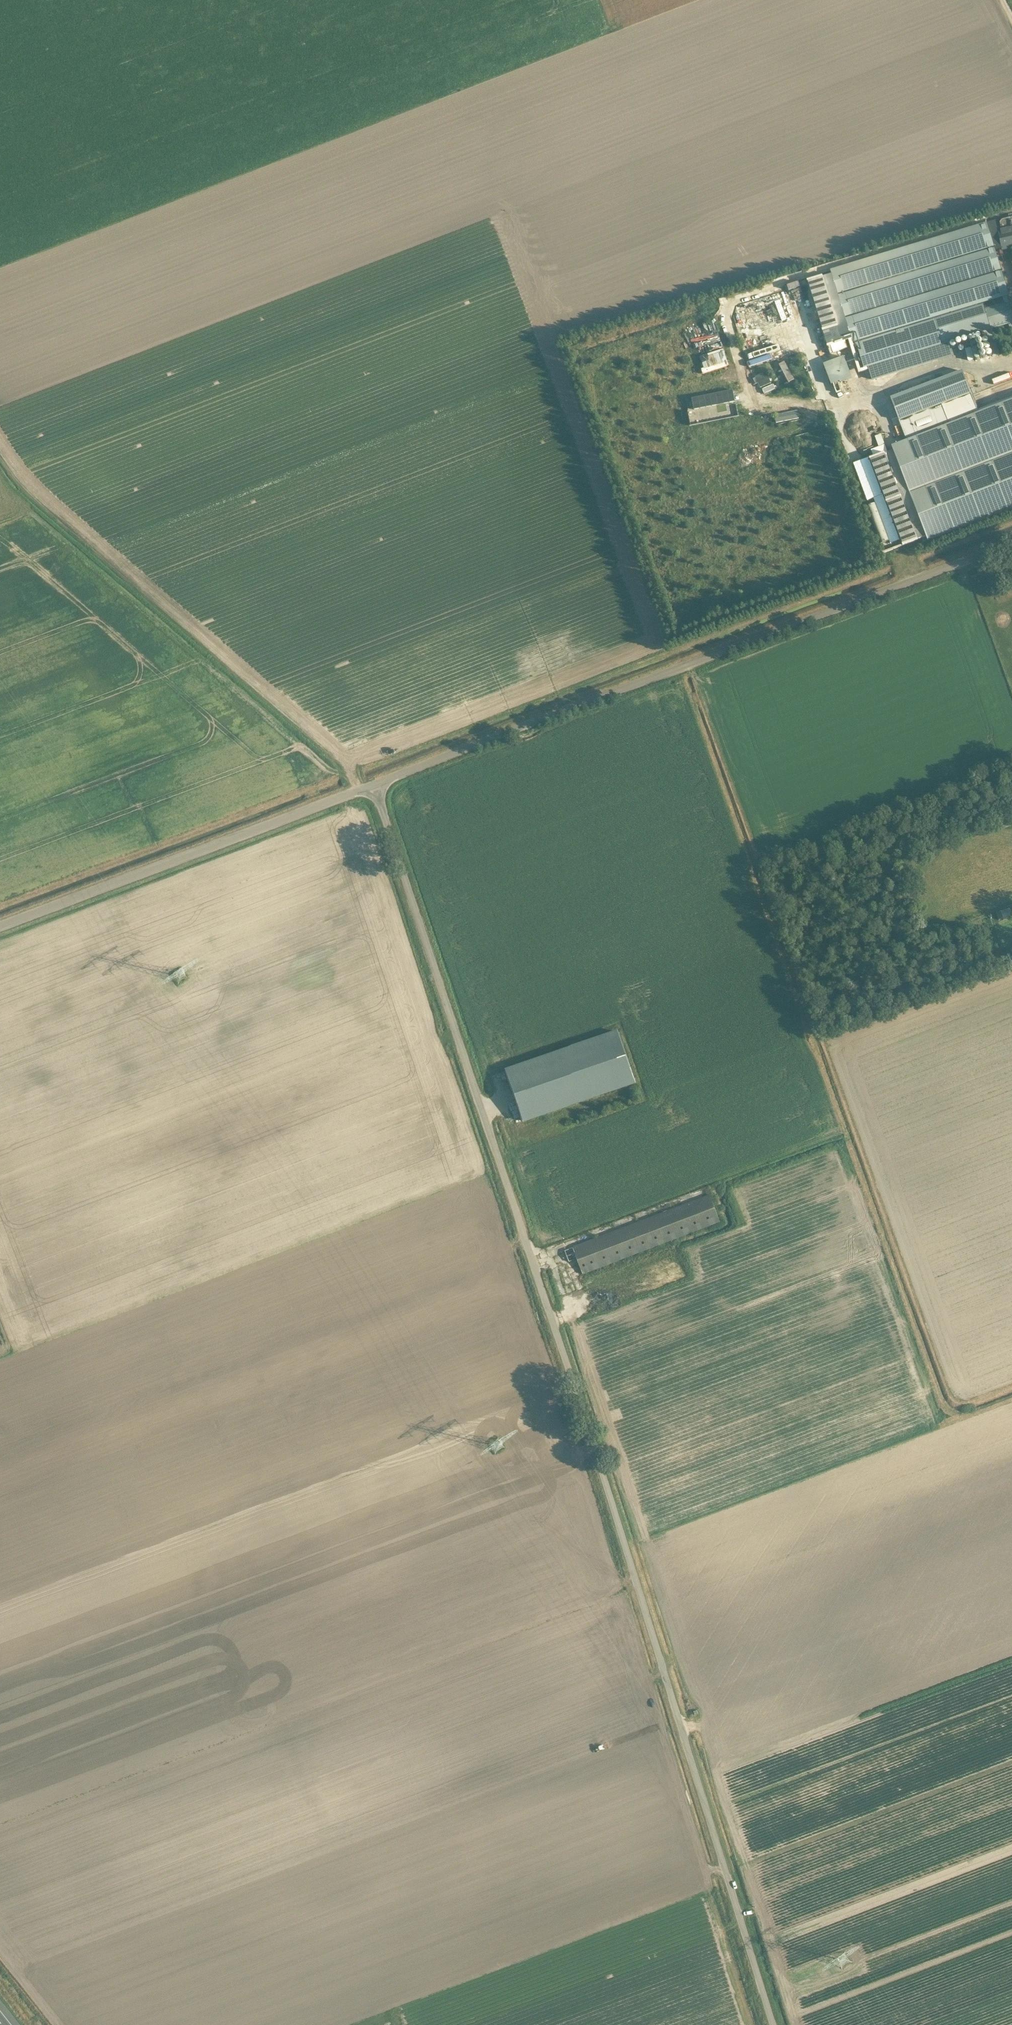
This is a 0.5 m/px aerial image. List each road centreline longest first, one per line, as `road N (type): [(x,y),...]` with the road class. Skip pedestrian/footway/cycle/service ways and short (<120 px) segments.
road 1 (unclassified): [(774,2024),(586,1422),(374,784)]
road 2 (unclassified): [(374,784),(1011,543)]
road 3 (unclassified): [(0,925),(374,784)]

